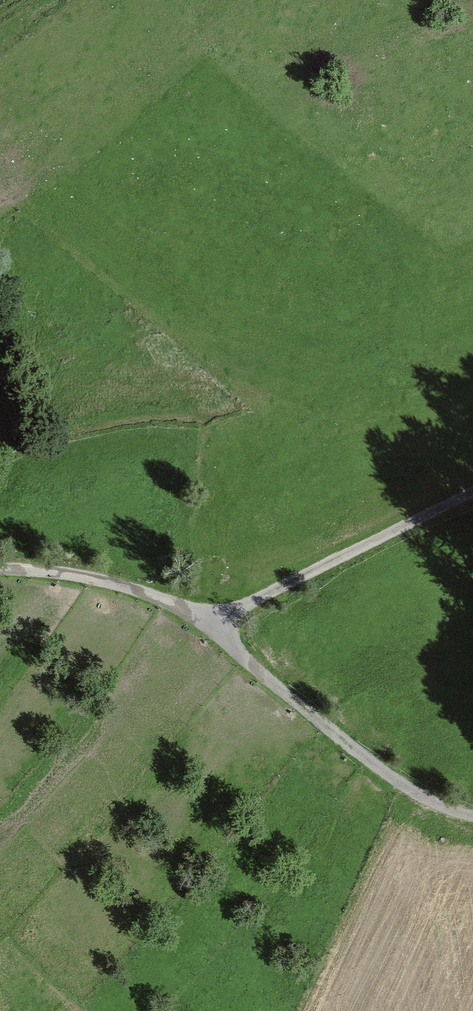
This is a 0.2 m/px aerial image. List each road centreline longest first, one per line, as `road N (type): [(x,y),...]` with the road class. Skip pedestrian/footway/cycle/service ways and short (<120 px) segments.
road 1 (track): [(472,812),(402,780),(327,730),(211,619),(74,576),(0,568)]
road 2 (track): [(472,499),(211,619)]
road 3 (track): [(0,453),(61,427),(111,418),(210,417)]

